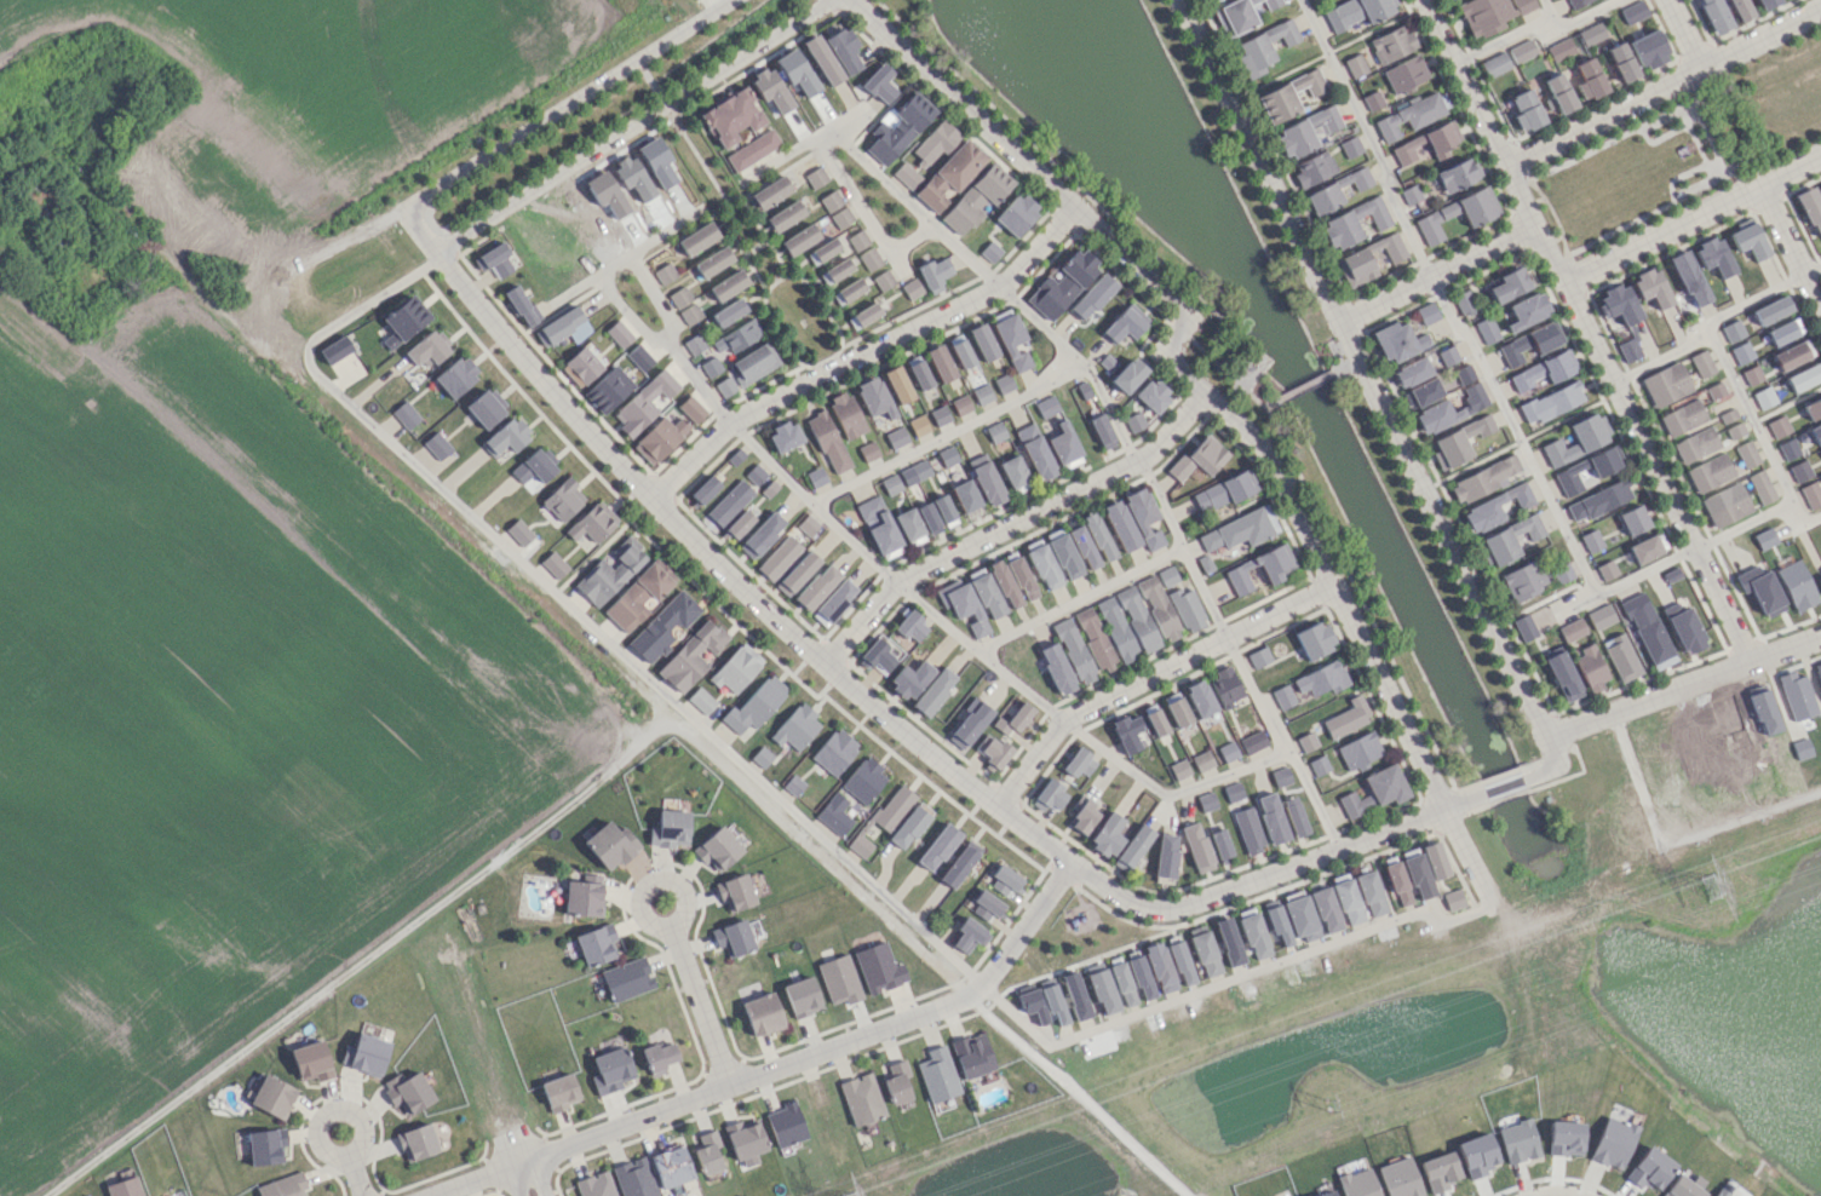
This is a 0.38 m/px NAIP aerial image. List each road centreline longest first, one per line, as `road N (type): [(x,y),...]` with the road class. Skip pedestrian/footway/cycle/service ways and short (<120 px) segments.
road 1 (residential): [(847,0),(1188,312),(1162,353),(1270,453),(1443,810)]
road 2 (residential): [(402,209),(647,495),(822,663),(1068,862)]
road 3 (residential): [(1179,0),(1545,734)]
road 4 (residential): [(1419,0),(1751,661)]
road 5 (residential): [(1068,862),(971,990),(532,1160)]
road 6 (residential): [(647,495),(725,420),(1001,283),(1070,207)]
road 7 (residential): [(432,252),(837,0)]
road 8 (residential): [(822,663),(895,582),(1147,454),(1202,391)]
road 9 (residential): [(1484,793),(1164,912),(1136,907),(1068,862)]
road 10 (residential): [(996,803),(1062,719),(1331,581)]
road 11 (residential): [(723,0),(402,209)]
road 12 (residential): [(1500,163),(1820,10)]
road 13 (residential): [(1820,636),(1545,734),(1551,763),(1524,778)]
road 14 (residential): [(1563,281),(1820,160)]
road 15 (residential): [(1337,320),(1532,228)]
road 16 (residential): [(667,926),(728,1082)]
road 17 (residential): [(346,1156),(362,1144),(363,1125),(350,1110),(331,1109),(316,1121),(315,1140),(327,1155),(346,1156)]
road 18 (residential): [(682,891),(676,921),(660,927),(640,916),(636,902),(645,881),(670,879),(682,891)]
road 19 (residential): [(1820,310),(1760,189)]

